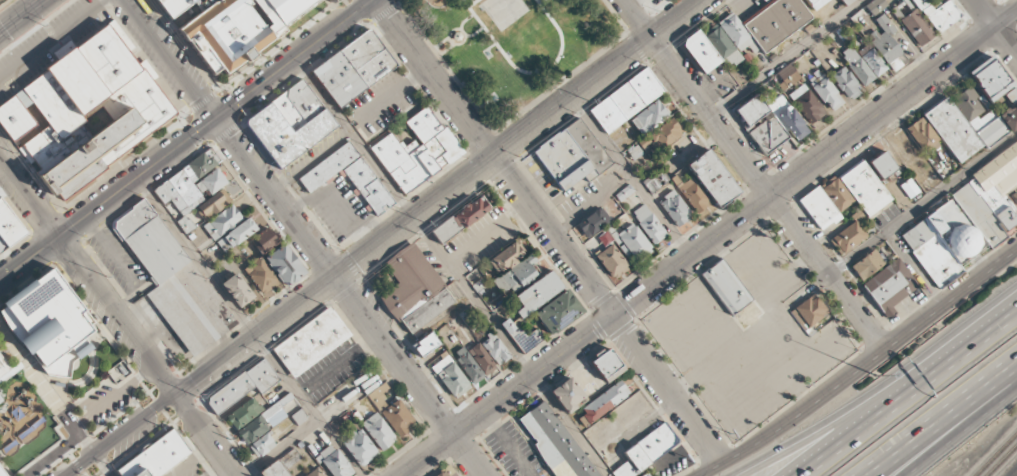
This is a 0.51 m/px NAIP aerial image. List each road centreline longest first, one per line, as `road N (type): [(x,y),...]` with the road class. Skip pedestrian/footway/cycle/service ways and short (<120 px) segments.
road 1 (tertiary): [(702,0),(64,475)]
road 2 (tertiary): [(405,475),(1016,12)]
road 3 (residential): [(484,475),(128,0)]
road 4 (residential): [(722,464),(374,0)]
road 5 (tertiary): [(0,283),(374,0)]
road 6 (residential): [(624,0),(884,349)]
road 7 (residential): [(236,475),(0,159)]
road 8 (secondary): [(1016,249),(783,425),(700,475)]
road 9 (motorway): [(1001,314),(830,428),(739,475)]
road 10 (motorway): [(1001,314),(798,475)]
road 11 (motorway): [(868,475),(1016,365)]
road 12 (motorway): [(904,475),(1016,387)]

